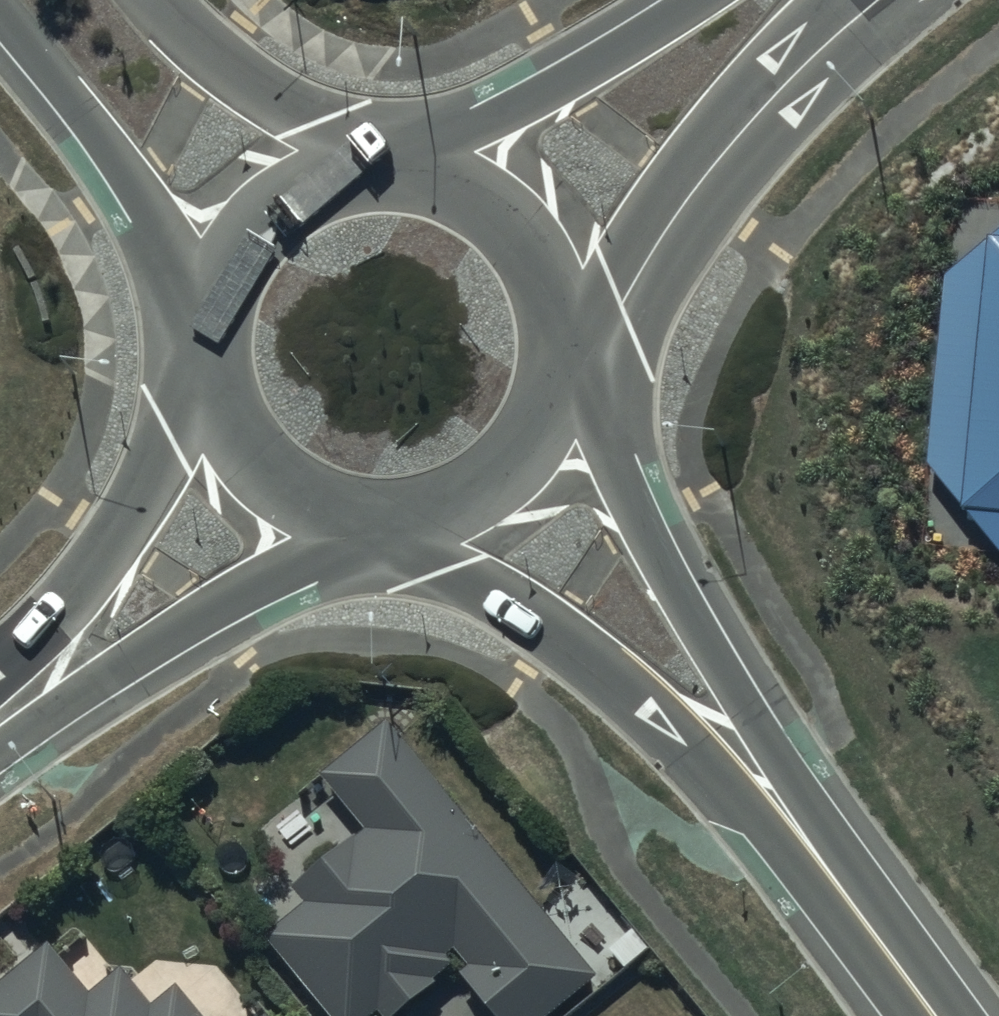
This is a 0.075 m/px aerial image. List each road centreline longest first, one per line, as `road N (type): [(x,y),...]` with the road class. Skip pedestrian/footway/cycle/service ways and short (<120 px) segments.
road 1 (tertiary): [(565,356),(644,525),(742,701),(823,819),(845,892)]
road 2 (tertiary): [(845,892),(776,844),(643,705),(481,591),(397,519)]
road 3 (secondary): [(878,0),(776,95),(637,284),(565,356)]
road 4 (secondary): [(369,515),(198,616),(0,752)]
road 5 (secondary): [(0,671),(124,532),(211,344)]
road 6 (residential): [(214,310),(140,185),(0,14)]
road 7 (secondary): [(404,167),(517,110),(700,0)]
road 8 (residential): [(156,0),(211,59),(375,166)]
road 9 (secondary): [(404,167),(457,180),(504,209),(539,251),(560,301),(565,356)]
road 10 (secondary): [(369,515),(341,512),(289,489),(248,450),(221,400),(211,344)]
road 11 (secondary): [(565,356),(553,405),(529,449),(492,485),(447,509),(397,519)]
road 12 (secondary): [(214,310),(233,256),(270,211),(319,180),(375,166)]
road 13 (tertiary): [(935,1015),(845,892)]

